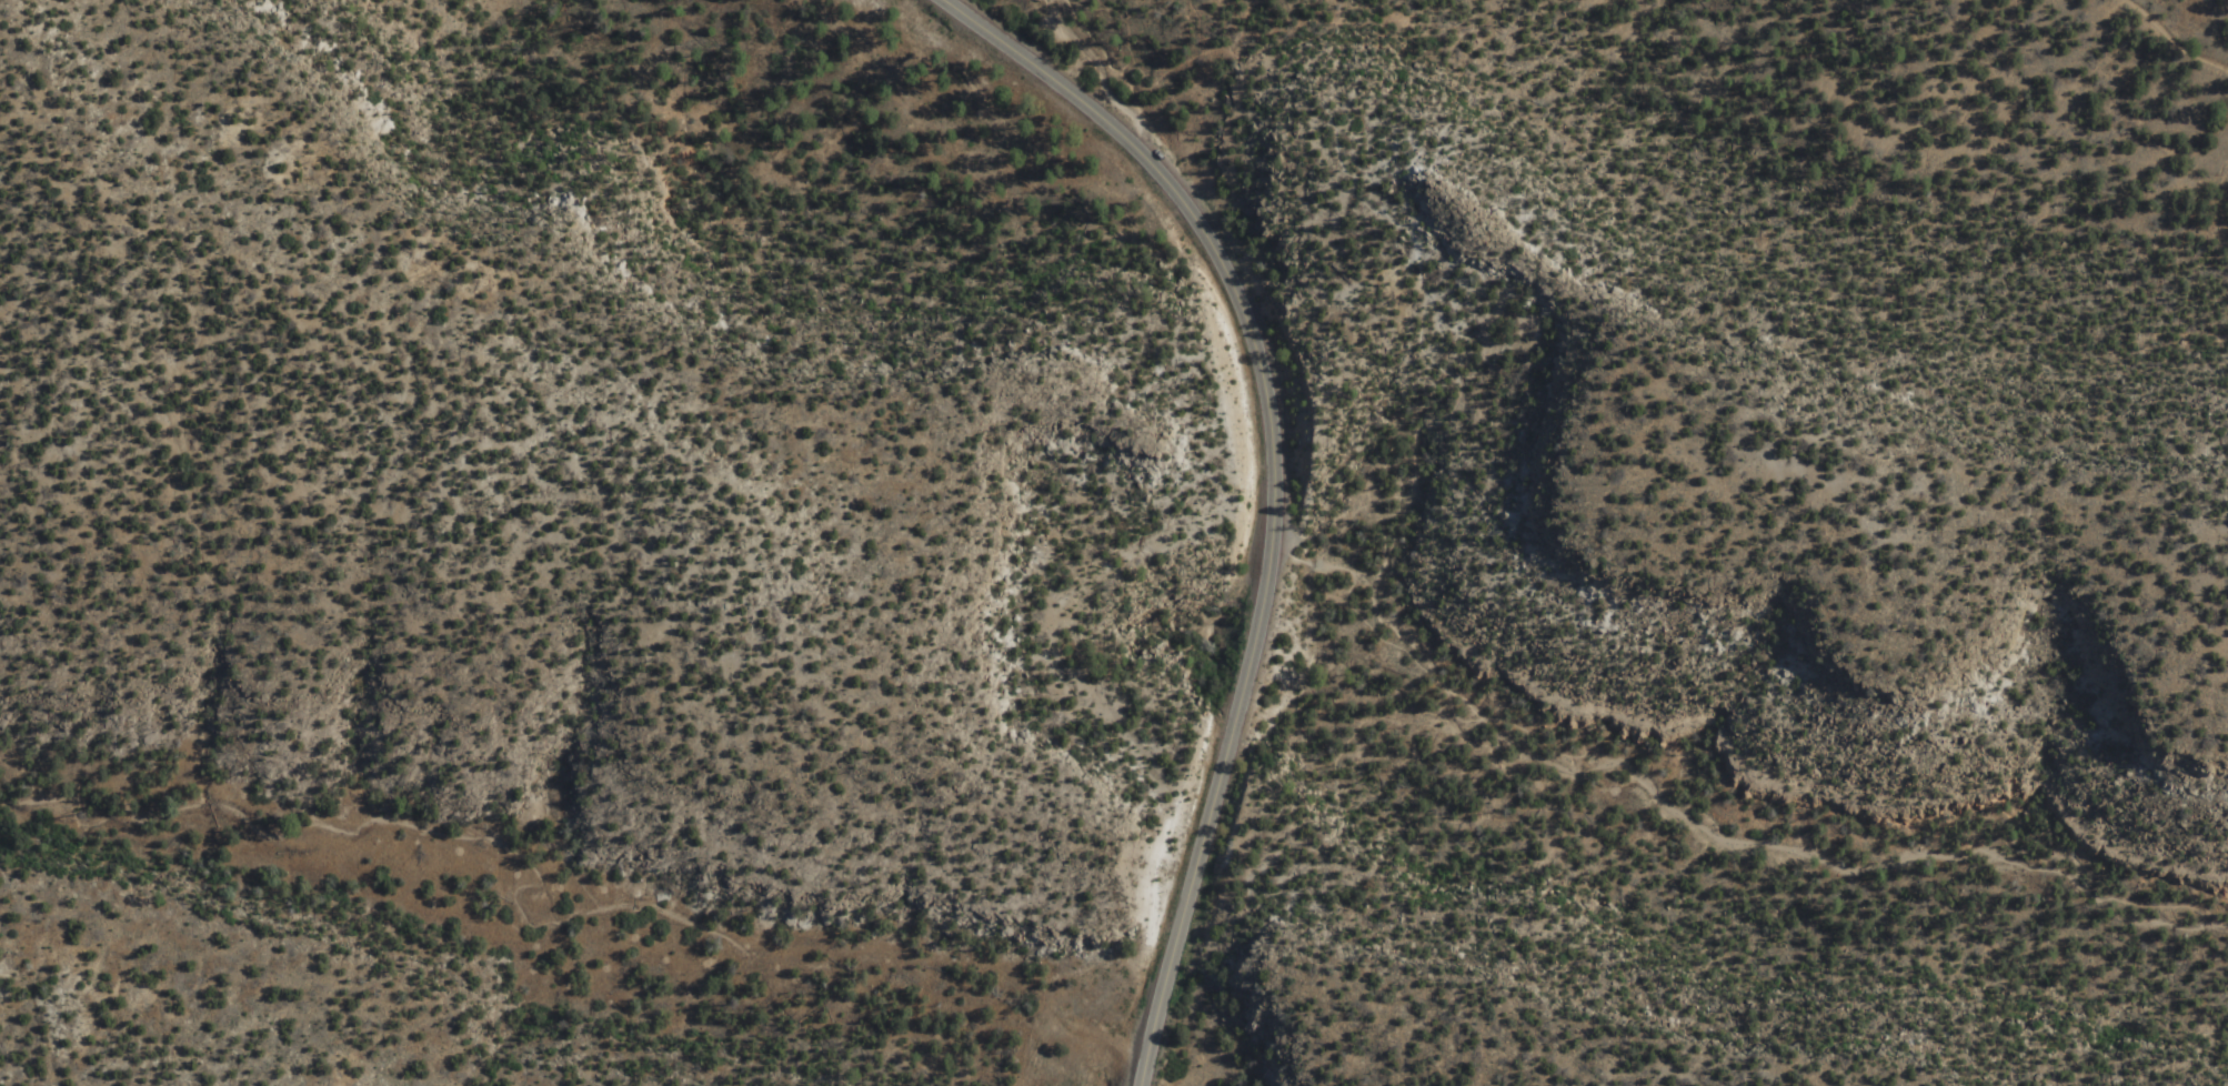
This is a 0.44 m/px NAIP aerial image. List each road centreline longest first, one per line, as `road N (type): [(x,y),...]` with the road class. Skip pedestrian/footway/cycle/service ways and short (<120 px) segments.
road 1 (secondary): [(943,0),(1113,125),(1167,184),(1208,240),(1245,324),(1263,401),(1269,530),(1262,619),(1142,1085)]

